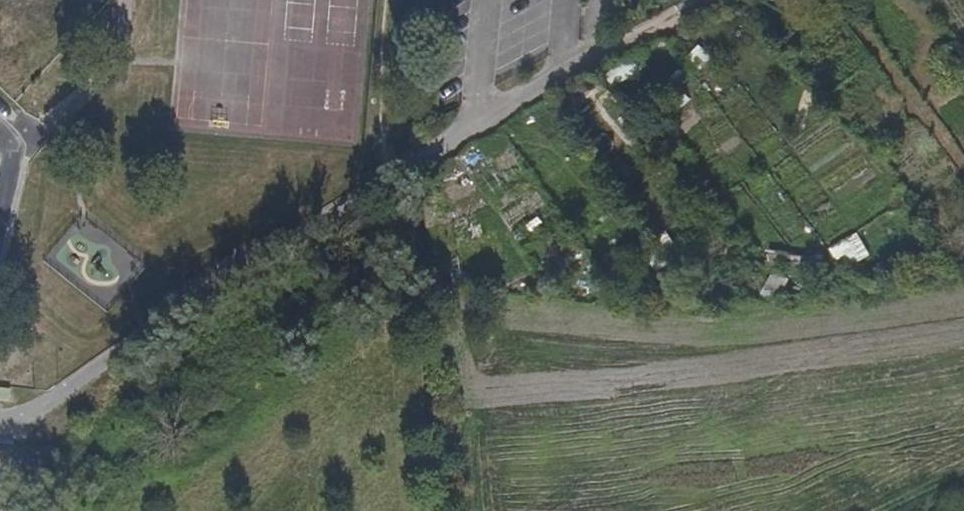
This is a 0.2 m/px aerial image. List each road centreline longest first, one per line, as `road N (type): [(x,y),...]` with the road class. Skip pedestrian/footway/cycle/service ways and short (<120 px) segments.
road 1 (residential): [(0,424),(79,385),(345,200),(595,59)]
road 2 (track): [(595,59),(713,0)]

